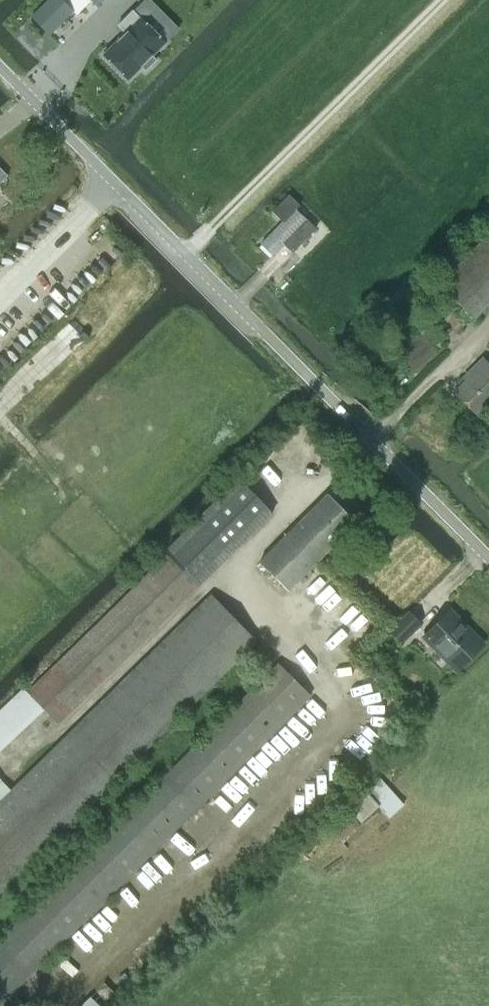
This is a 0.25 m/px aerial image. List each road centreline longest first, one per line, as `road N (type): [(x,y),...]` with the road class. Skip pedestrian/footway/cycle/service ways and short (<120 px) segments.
road 1 (unclassified): [(488,558),(0,67)]

